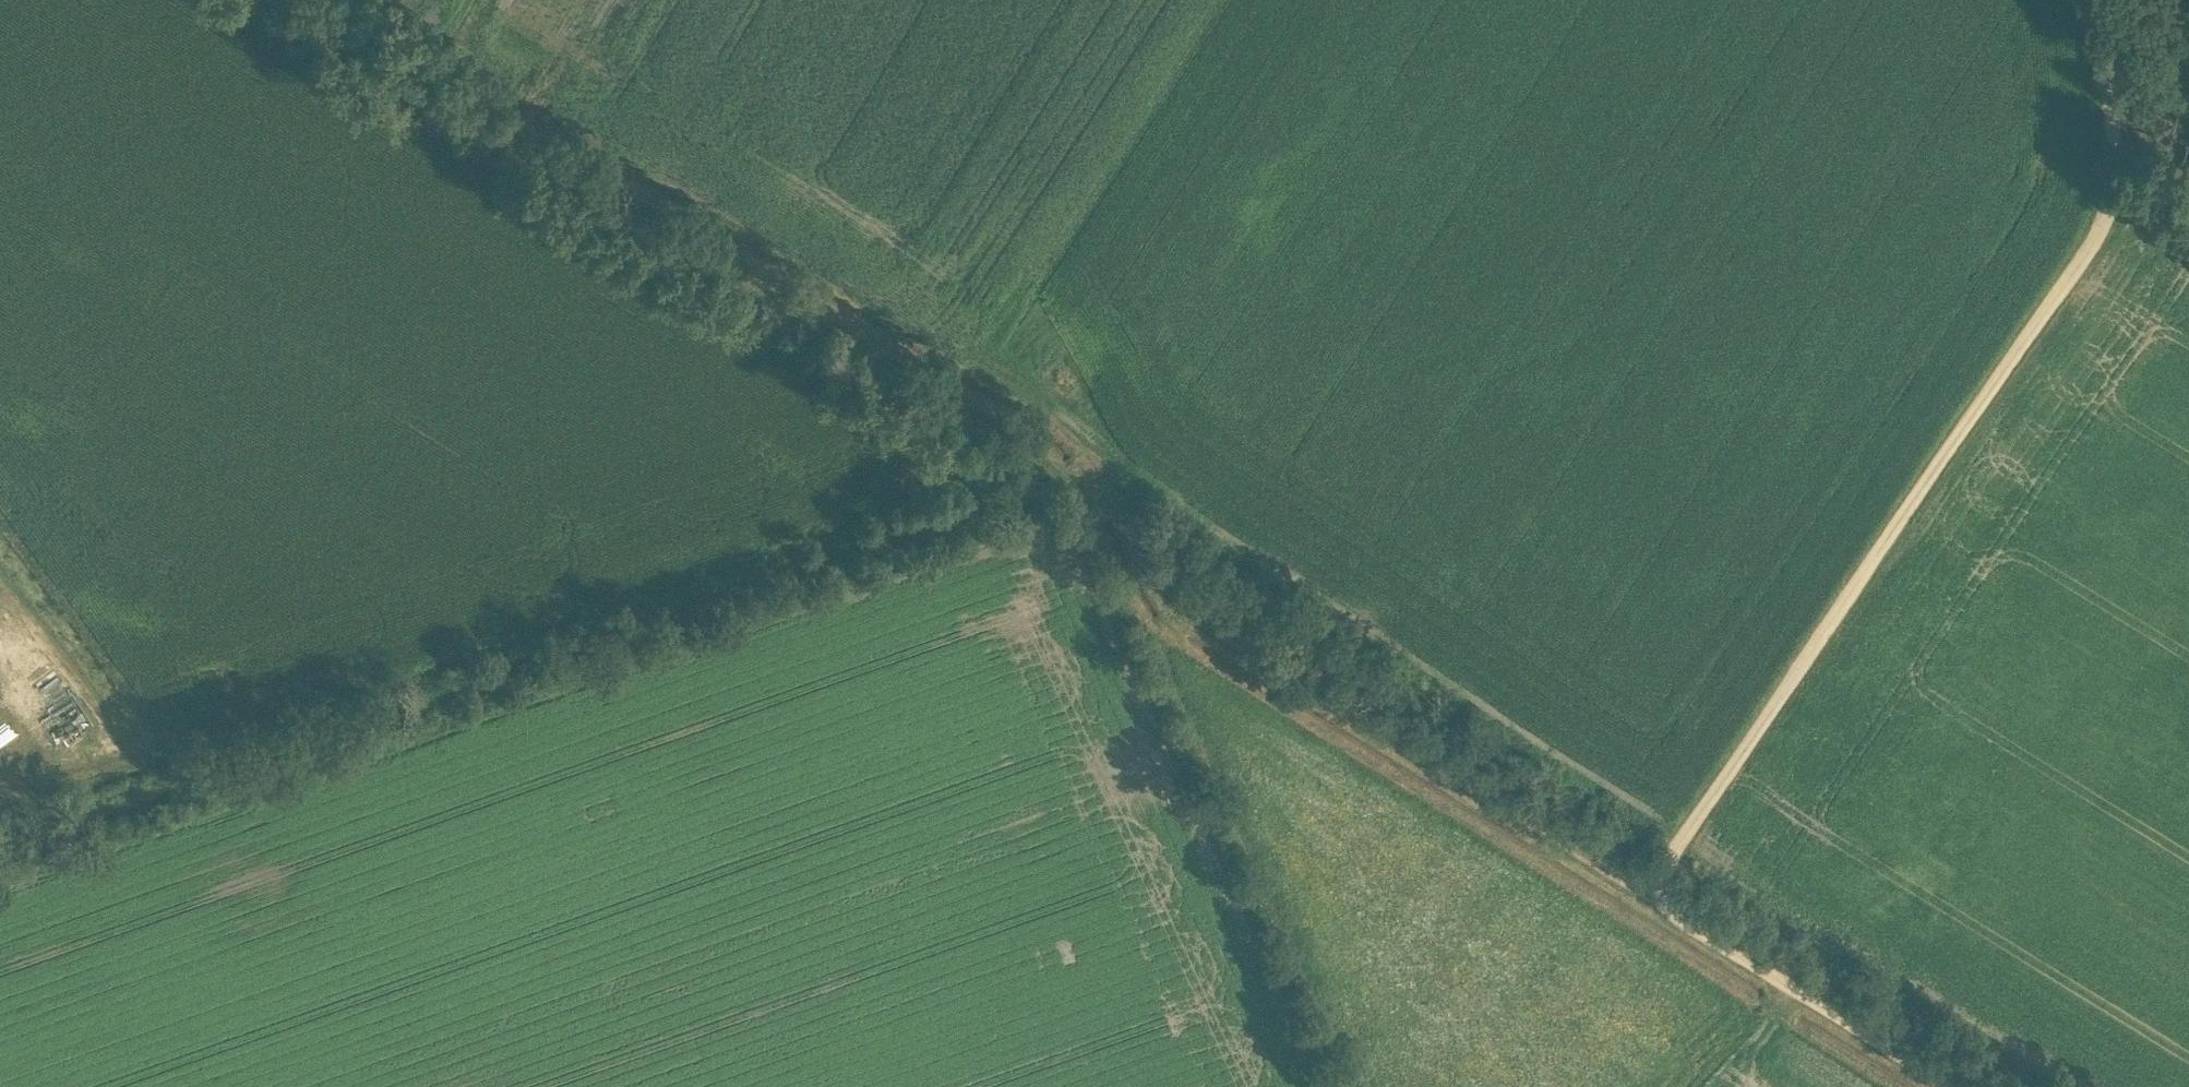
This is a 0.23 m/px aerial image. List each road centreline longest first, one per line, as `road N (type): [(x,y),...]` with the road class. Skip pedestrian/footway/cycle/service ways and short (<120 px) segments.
road 1 (track): [(1662,892),(1629,884),(1168,599),(1146,583),(1097,492),(305,0)]
road 2 (track): [(2106,0),(2126,186),(1671,851),(1662,879),(1672,912),(1949,1086)]
road 3 (track): [(0,848),(983,499)]

